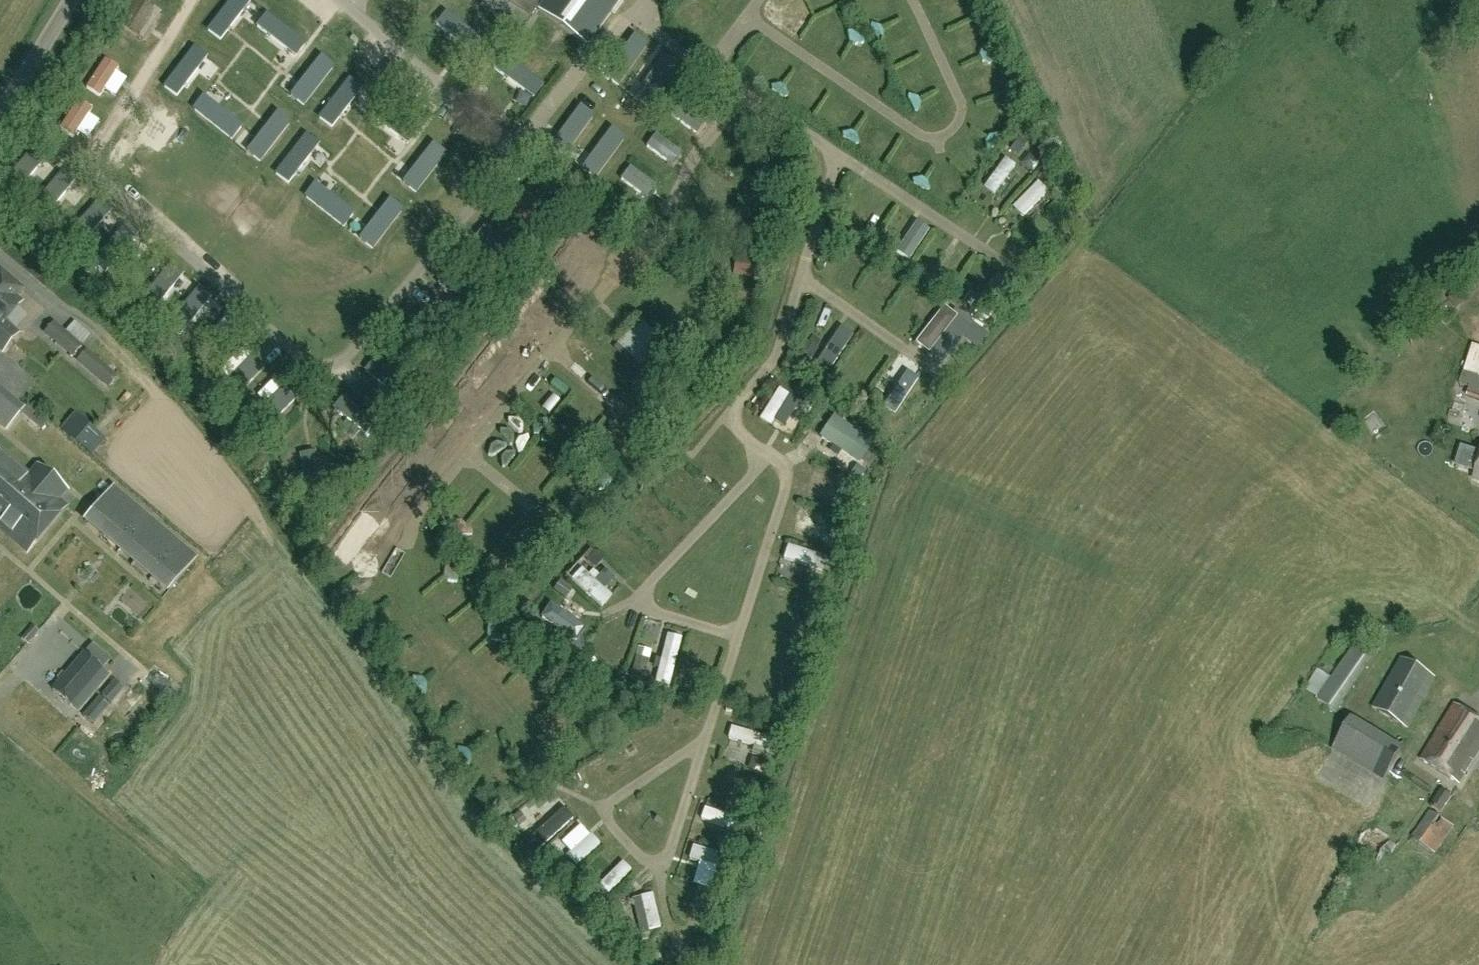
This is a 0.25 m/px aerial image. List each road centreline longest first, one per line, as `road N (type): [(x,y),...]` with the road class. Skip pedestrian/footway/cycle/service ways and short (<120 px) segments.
road 1 (unclassified): [(0,110),(69,0)]

